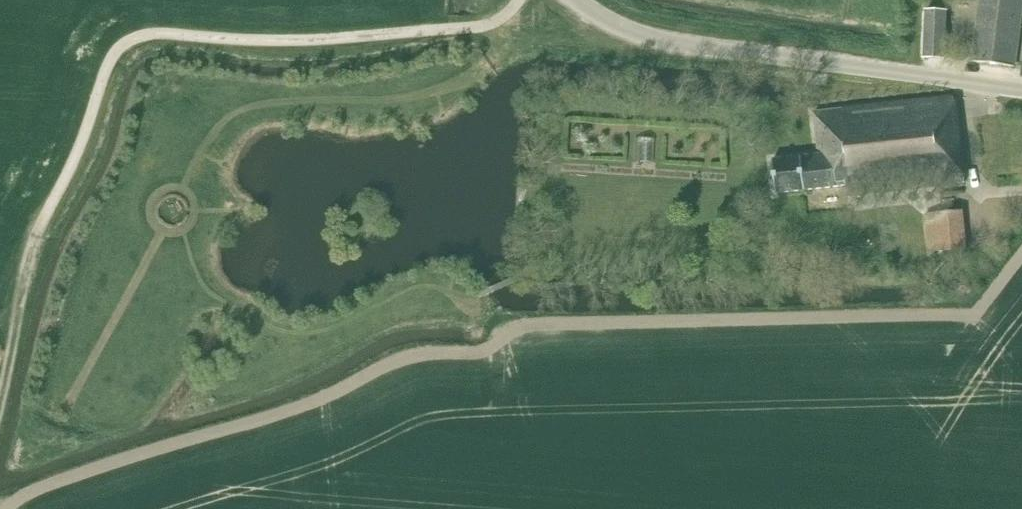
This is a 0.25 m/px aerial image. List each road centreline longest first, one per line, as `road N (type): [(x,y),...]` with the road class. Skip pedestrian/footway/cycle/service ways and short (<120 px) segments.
road 1 (unclassified): [(518,0),(505,18),(478,28),(334,41),(145,35),(127,43),(42,240)]
road 2 (tertiary): [(1021,89),(658,40),(578,0)]
road 3 (track): [(0,397),(42,240)]

